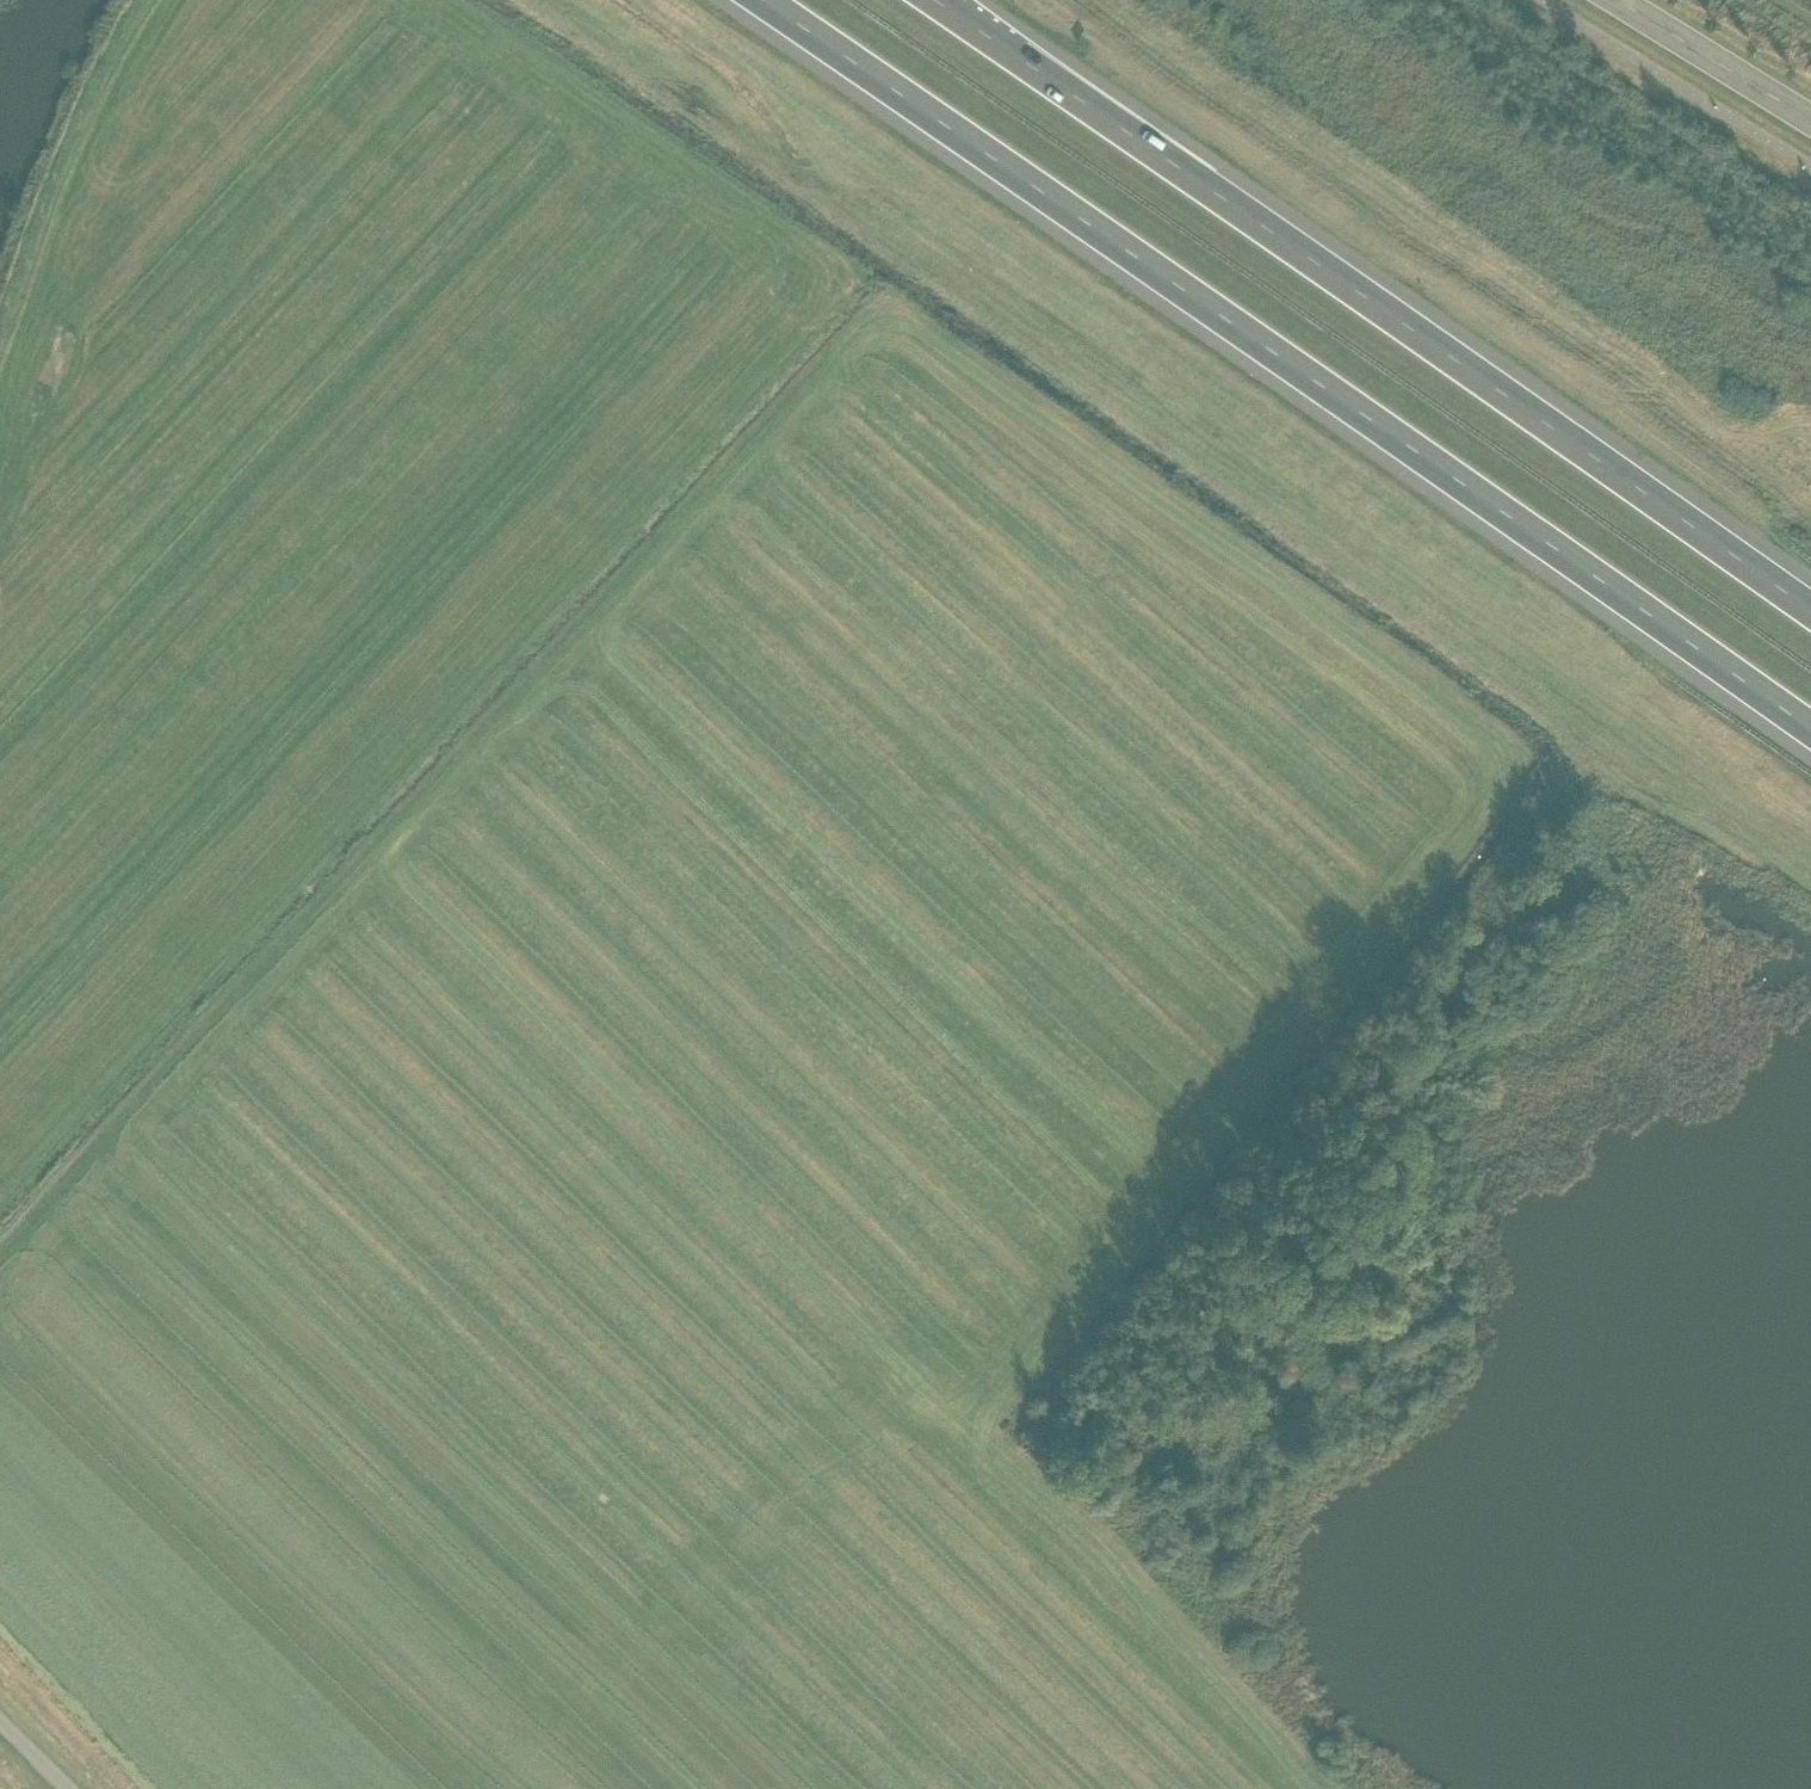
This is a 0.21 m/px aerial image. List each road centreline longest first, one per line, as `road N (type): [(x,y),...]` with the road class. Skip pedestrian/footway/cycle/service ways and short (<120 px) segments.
road 1 (motorway): [(752,0),(1810,732)]
road 2 (motorway): [(1810,611),(933,0)]
road 3 (tertiary): [(1810,120),(1617,0)]

